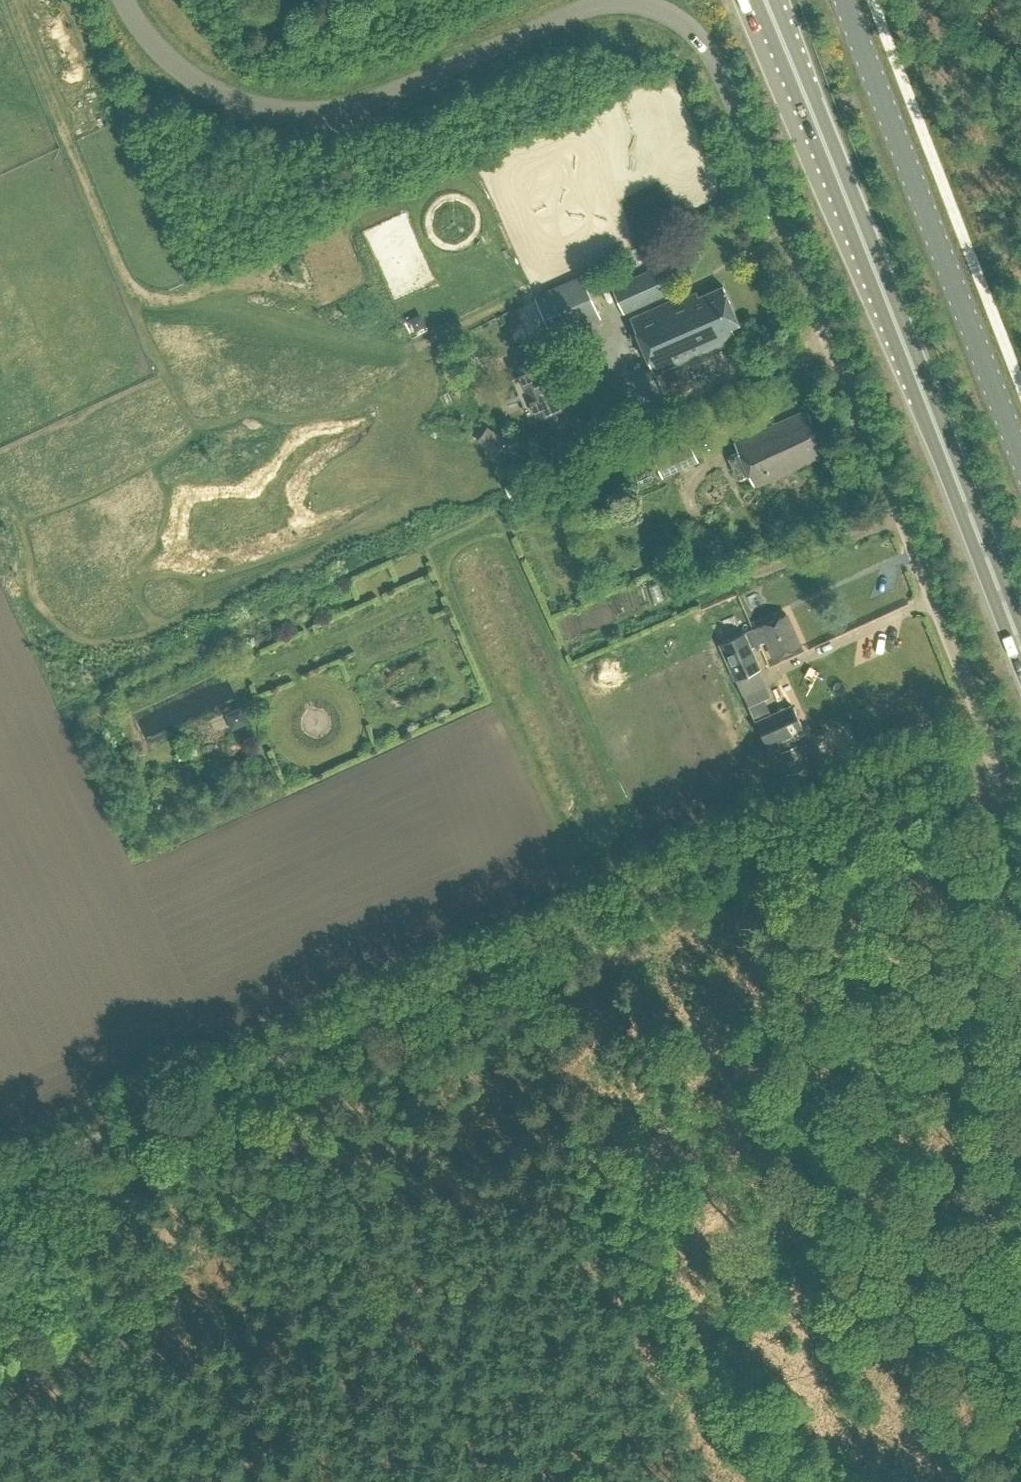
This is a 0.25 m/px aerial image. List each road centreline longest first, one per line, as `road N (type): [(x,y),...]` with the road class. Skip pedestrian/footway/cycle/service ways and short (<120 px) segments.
road 1 (unclassified): [(1020,933),(969,686),(778,209),(714,59),(695,34),(663,12),(617,1),(346,106),(273,111),(218,95),(160,52),(122,0)]
road 2 (track): [(983,735),(0,1193)]
road 3 (trunk): [(1020,648),(765,0)]
road 4 (tertiary): [(1020,457),(846,0)]

